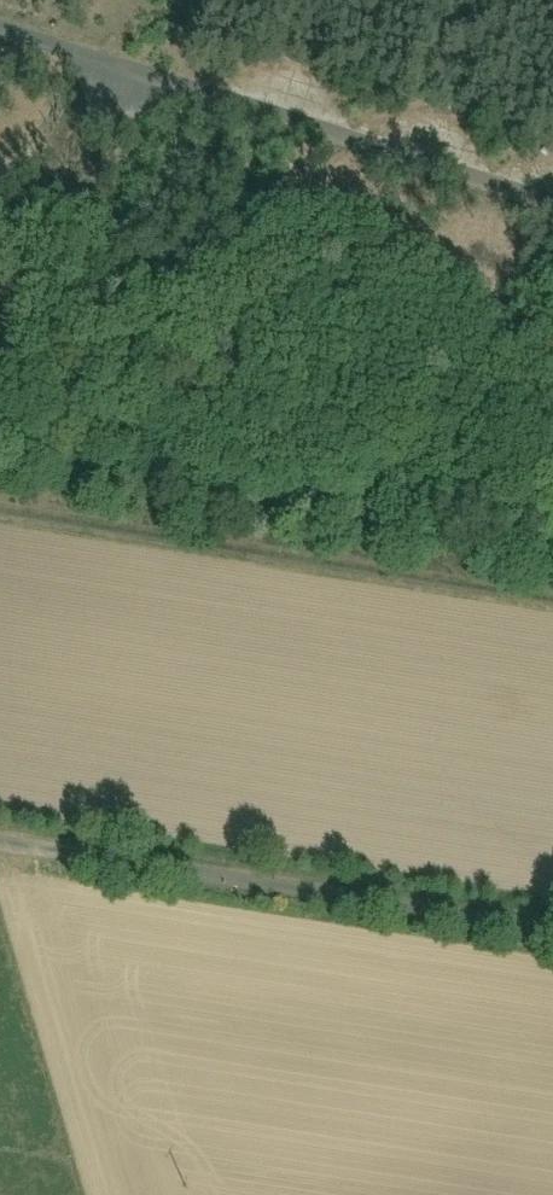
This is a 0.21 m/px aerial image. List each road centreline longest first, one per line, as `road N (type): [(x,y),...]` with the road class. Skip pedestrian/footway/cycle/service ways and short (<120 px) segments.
road 1 (unclassified): [(552,924),(0,837)]

